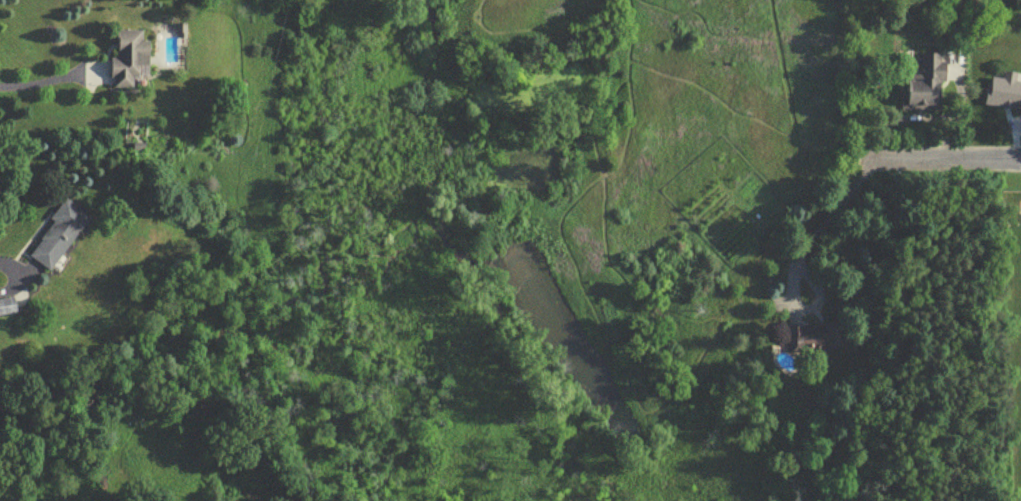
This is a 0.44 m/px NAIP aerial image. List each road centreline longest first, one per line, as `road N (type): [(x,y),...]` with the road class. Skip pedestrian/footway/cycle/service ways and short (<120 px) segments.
road 1 (residential): [(1020,165),(874,164)]

